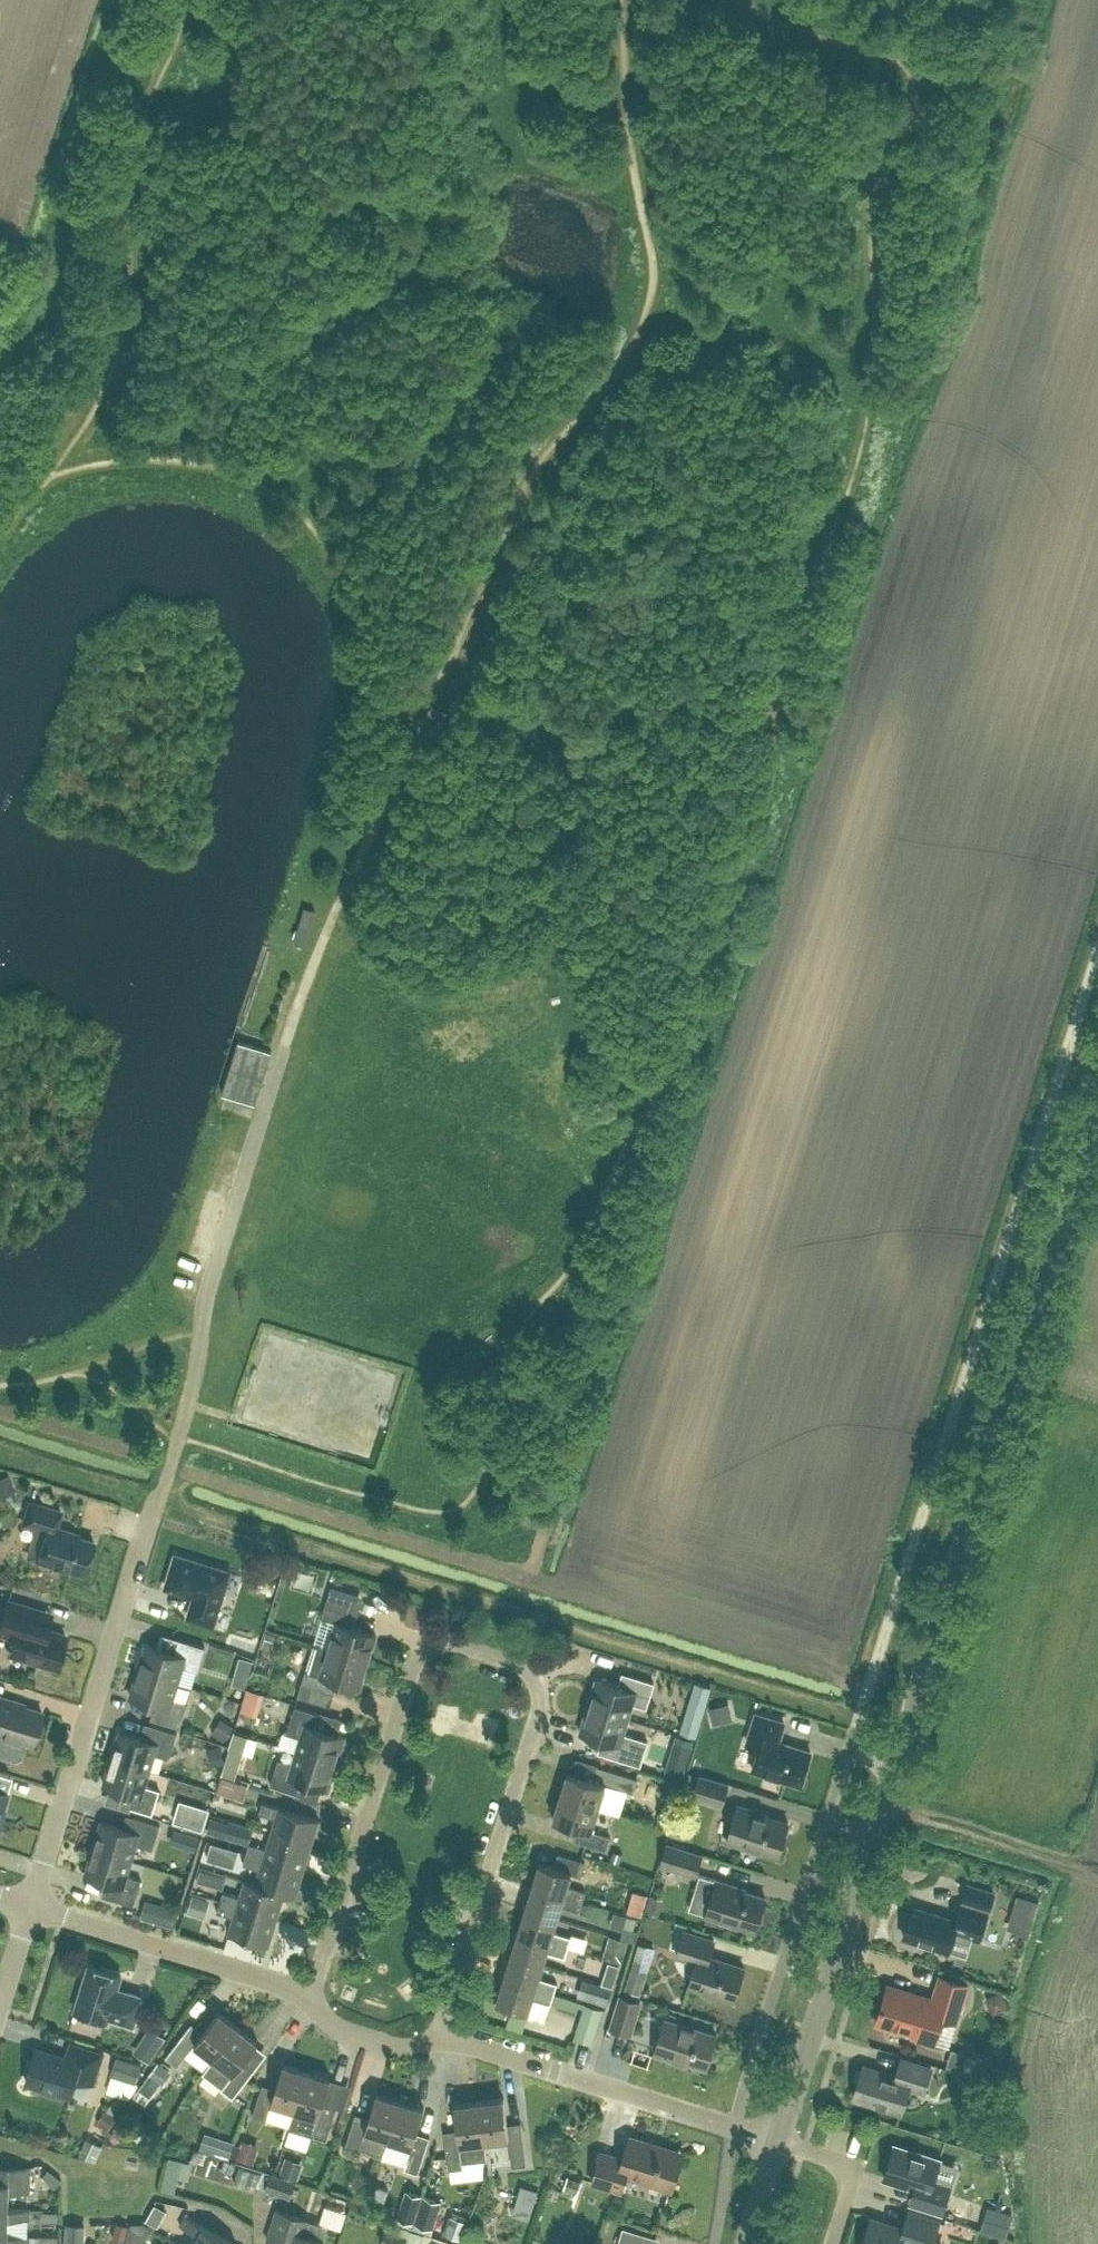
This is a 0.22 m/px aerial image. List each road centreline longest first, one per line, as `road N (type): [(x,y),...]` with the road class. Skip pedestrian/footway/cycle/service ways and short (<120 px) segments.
road 1 (tertiary): [(778,2141),(1097,1112)]
road 2 (residential): [(438,2039),(532,1727),(535,1692),(522,1669),(496,1660),(436,1650),(418,1669),(313,1998)]
road 3 (residential): [(30,1906),(177,1435),(200,1331)]
road 4 (residential): [(778,2141),(438,2039)]
road 5 (residential): [(313,1998),(30,1906)]
road 6 (residential): [(832,2243),(852,2181),(845,2163),(778,2141)]
road 7 (residential): [(438,2039),(404,2053),(327,2027),(313,1998)]

